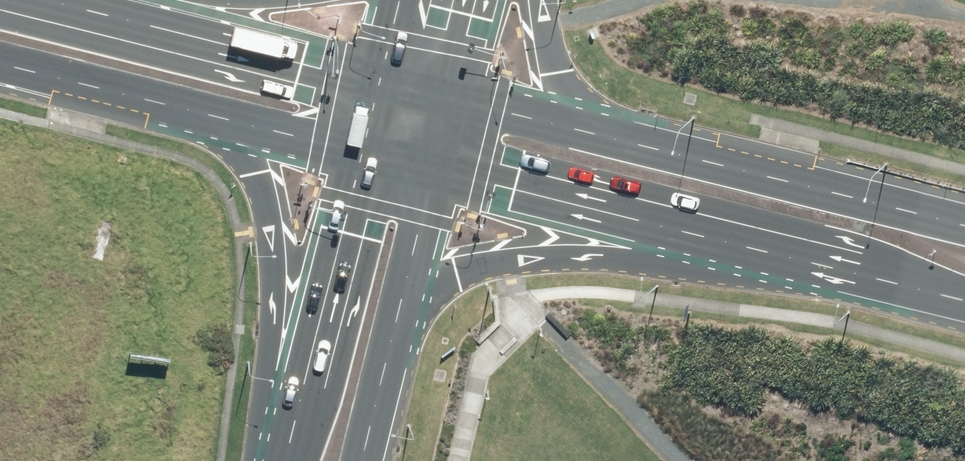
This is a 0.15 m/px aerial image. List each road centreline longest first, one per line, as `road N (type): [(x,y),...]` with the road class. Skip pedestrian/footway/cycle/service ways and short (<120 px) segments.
road 1 (secondary): [(588,116),(964,217)]
road 2 (secondary): [(739,242),(492,260),(457,269),(395,342)]
road 3 (secondary): [(275,460),(280,234),(259,167),(213,110)]
road 4 (secondary): [(278,460),(356,144)]
road 5 (secondary): [(739,242),(431,163)]
road 6 (secondary): [(132,0),(377,65)]
road 7 (secondary): [(964,295),(739,242)]
road 8 (secondary): [(213,110),(0,55)]
road 9 (secondary): [(431,163),(395,342)]
road 10 (secondary): [(356,144),(213,110)]
road 11 (secondary): [(448,81),(588,116)]
road 12 (secondary): [(544,0),(558,68),(588,116)]
road 13 (secondary): [(395,342),(363,460)]

